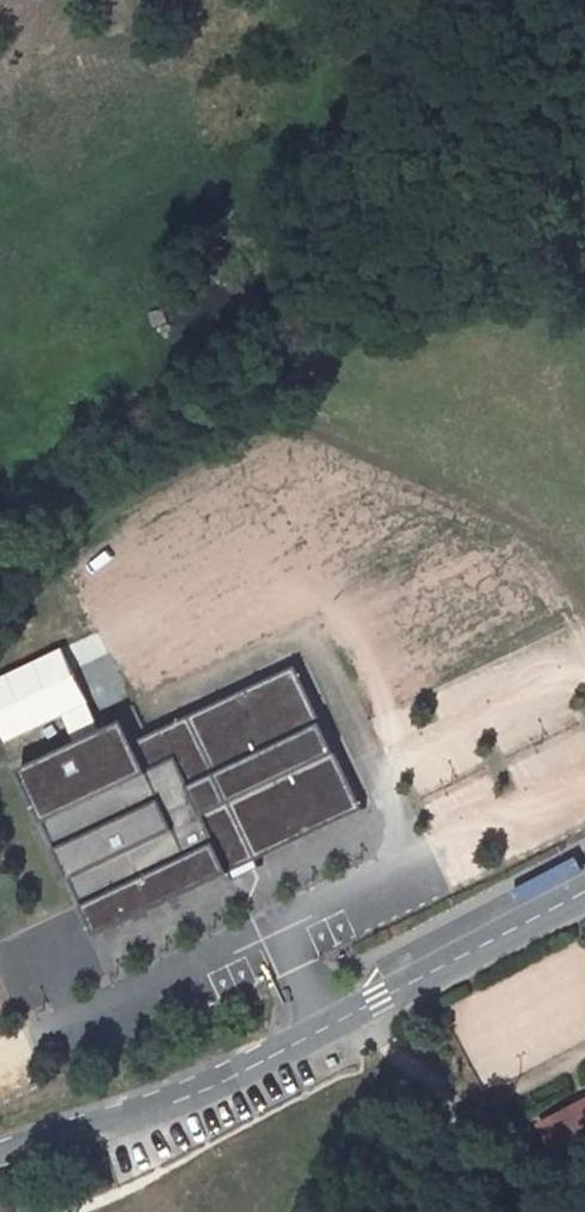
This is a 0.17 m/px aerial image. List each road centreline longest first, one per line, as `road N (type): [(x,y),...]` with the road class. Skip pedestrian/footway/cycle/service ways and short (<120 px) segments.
road 1 (unclassified): [(0,1151),(285,1057),(584,888)]

